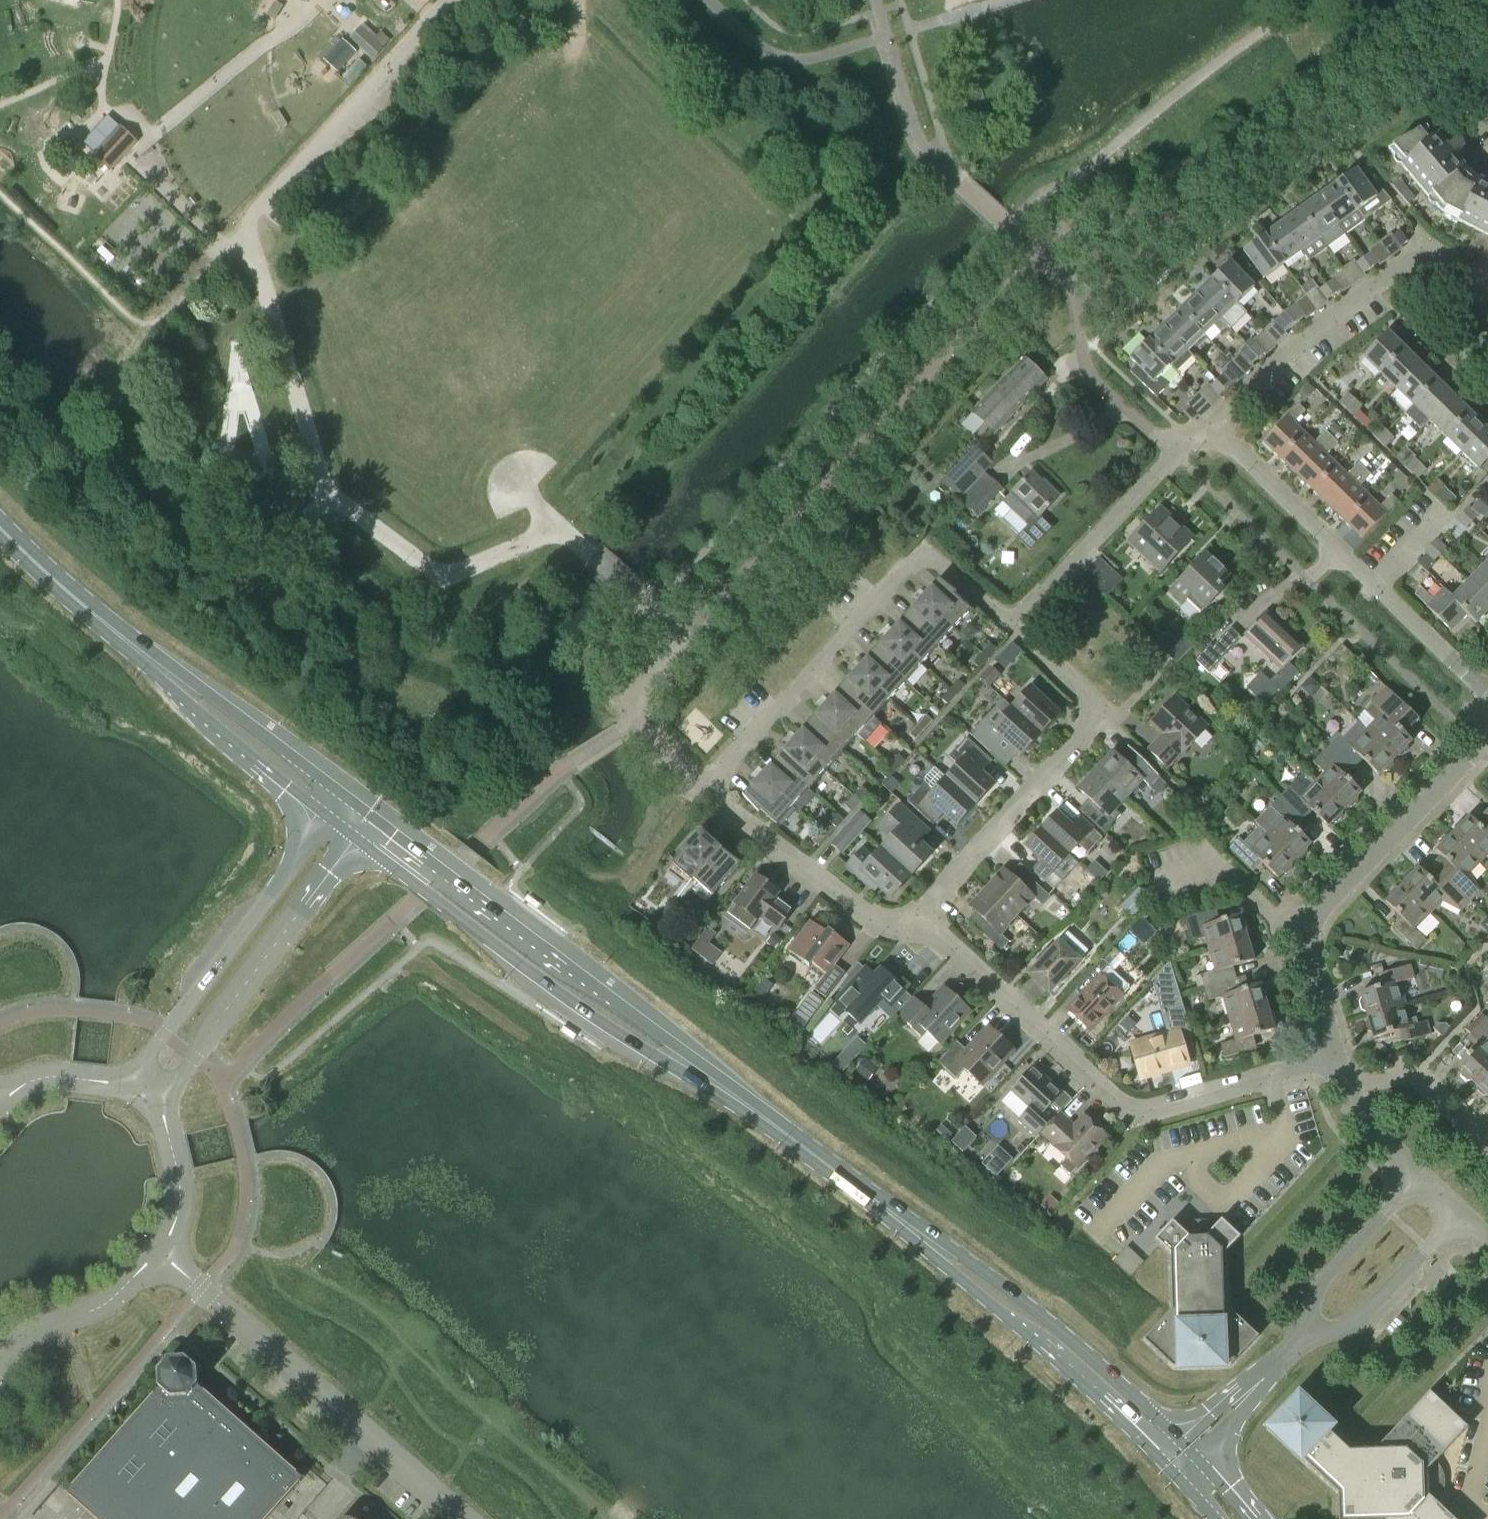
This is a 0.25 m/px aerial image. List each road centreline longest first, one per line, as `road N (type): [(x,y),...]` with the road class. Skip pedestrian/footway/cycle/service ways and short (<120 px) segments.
road 1 (secondary): [(1179,1460),(1029,1326),(364,825)]
road 2 (residential): [(1335,1058),(1132,1115),(912,916)]
road 3 (residential): [(704,793),(922,548),(1014,627)]
road 4 (secondary): [(327,799),(74,600),(0,529)]
road 5 (unclassified): [(159,1254),(463,1518)]
road 6 (residential): [(912,916),(1098,713),(1014,627)]
road 7 (residential): [(1487,693),(1216,429)]
road 8 (residential): [(159,1107),(364,825)]
road 9 (residential): [(327,799),(128,1085)]
road 10 (residential): [(1216,429),(1288,357),(1427,252),(1487,280)]
road 11 (residential): [(704,793),(627,703),(682,640),(595,559)]
road 12 (residential): [(453,0),(258,208),(250,238)]
road 13 (residential): [(1307,935),(1481,746),(1487,729)]
road 14 (residential): [(912,916),(896,928),(879,923),(704,793)]
road 15 (residential): [(1014,627),(1175,454)]
road 16 (residential): [(1416,1181),(1318,1285),(1304,1337)]
road 17 (residential): [(1304,1337),(1357,1320),(1454,1218)]
road 18 (residential): [(0,1365),(42,1330),(125,1289),(159,1254)]
road 19 (residential): [(1179,1460),(1304,1337)]
road 20 (residential): [(1487,1149),(1409,1076),(1349,1091)]
road 21 (residential): [(1307,935),(1219,867),(1163,879)]
road 22 (residential): [(159,1254),(182,1194),(159,1107)]
road 23 (residential): [(1175,454),(1102,389),(1084,355)]
road 24 (residential): [(1335,1058),(1307,935)]
road 25 (residential): [(0,1104),(31,1082),(114,1082)]

